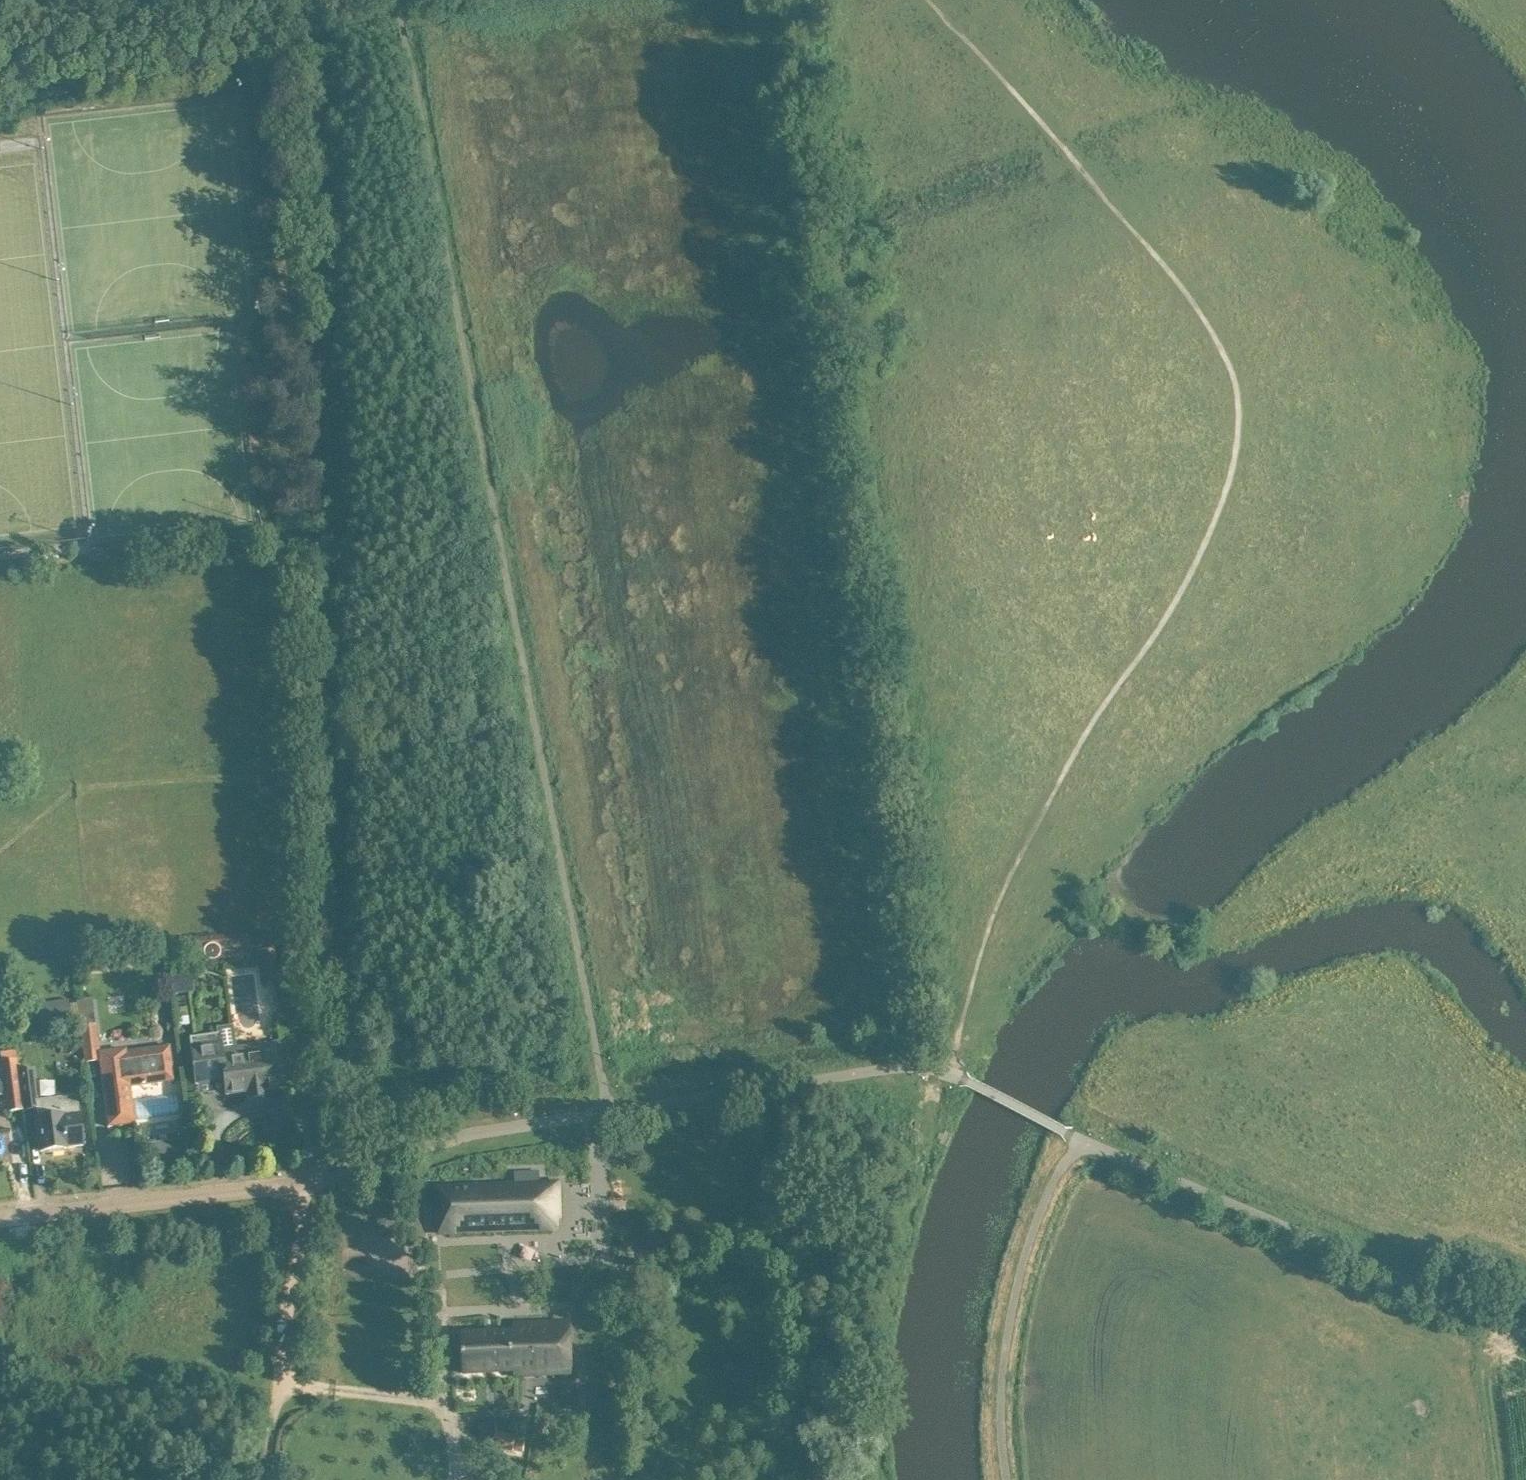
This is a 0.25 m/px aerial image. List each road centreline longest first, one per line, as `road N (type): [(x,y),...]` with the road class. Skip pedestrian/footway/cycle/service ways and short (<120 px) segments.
road 1 (residential): [(0,1218),(302,1184)]
road 2 (track): [(256,1479),(292,1290),(302,1184)]
road 3 (track): [(1487,1317),(1503,1479)]

